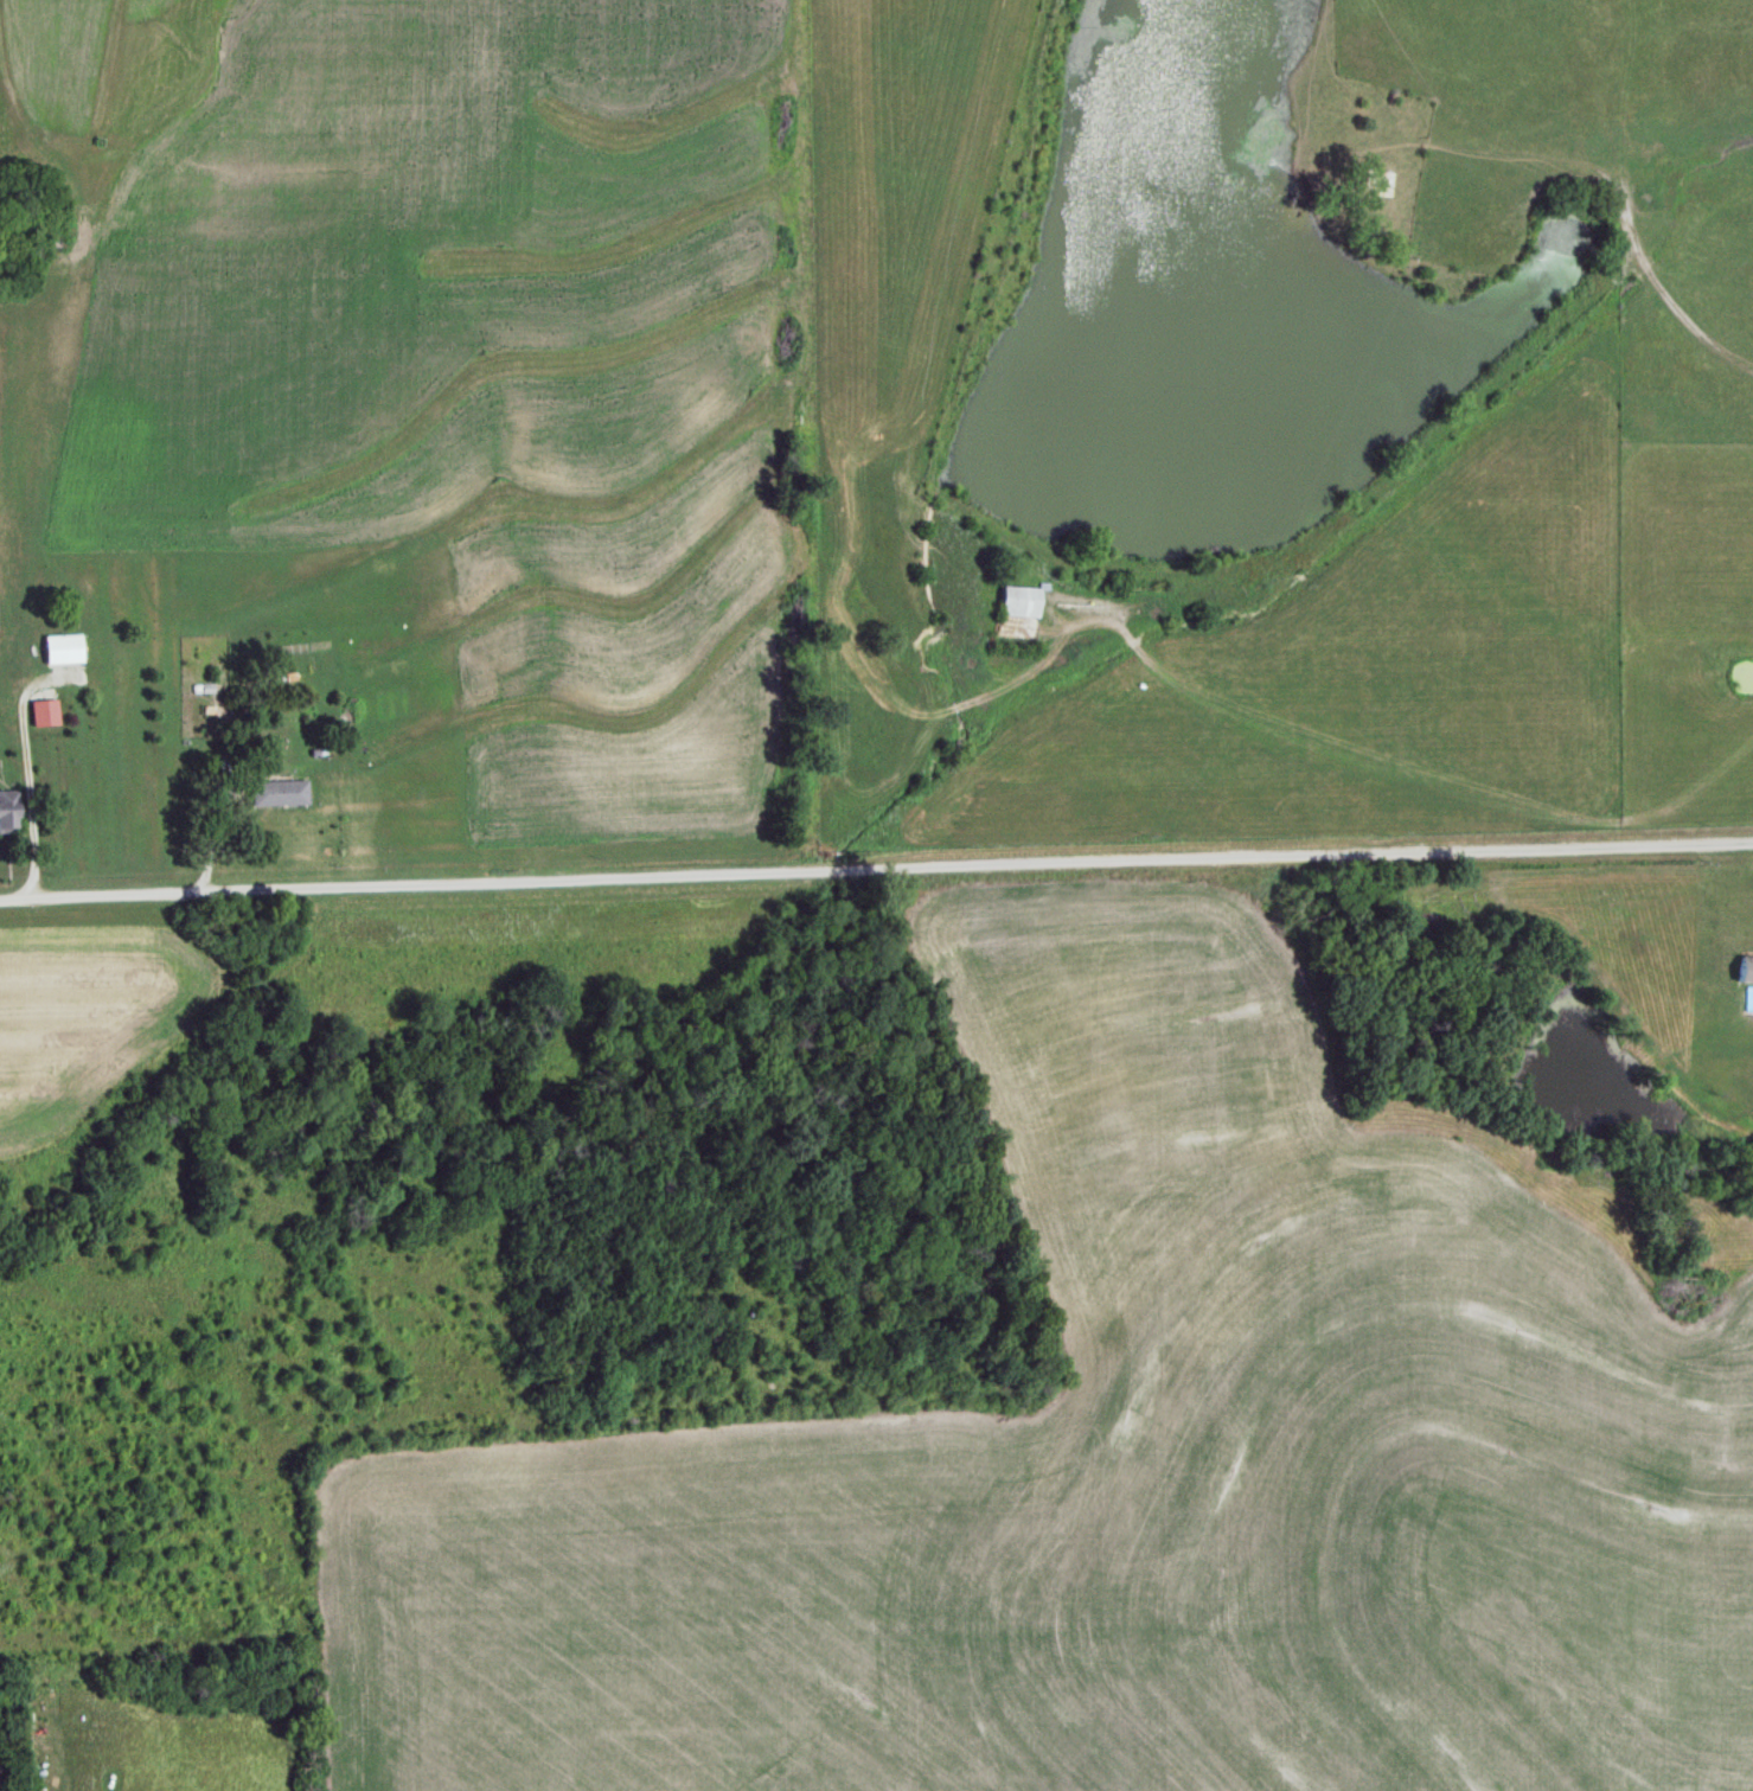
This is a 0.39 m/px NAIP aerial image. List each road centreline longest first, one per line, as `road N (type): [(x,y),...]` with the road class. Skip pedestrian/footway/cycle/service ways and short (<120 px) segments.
road 1 (residential): [(0,898),(1752,841)]
road 2 (residential): [(1752,376),(1580,155),(1567,148),(1474,153)]

